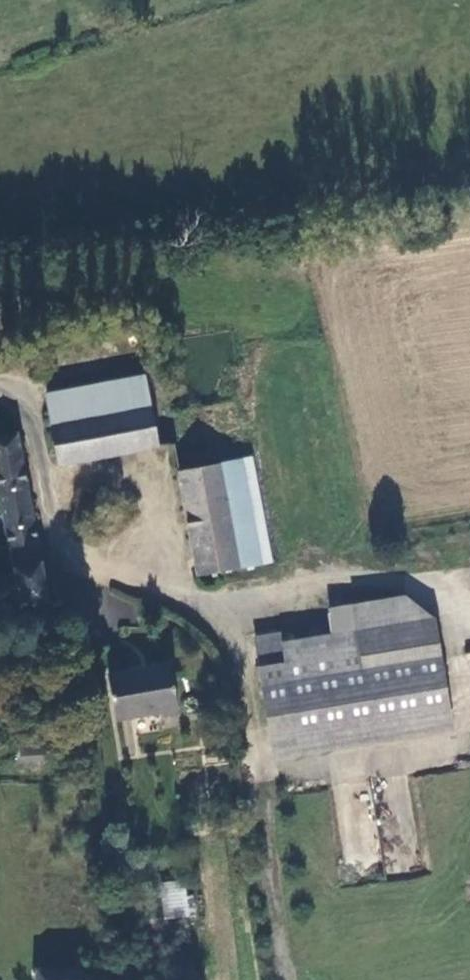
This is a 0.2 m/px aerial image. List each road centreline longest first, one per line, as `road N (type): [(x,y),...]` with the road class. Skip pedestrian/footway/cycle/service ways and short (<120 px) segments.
road 1 (unclassified): [(53,502),(28,408),(0,391)]

